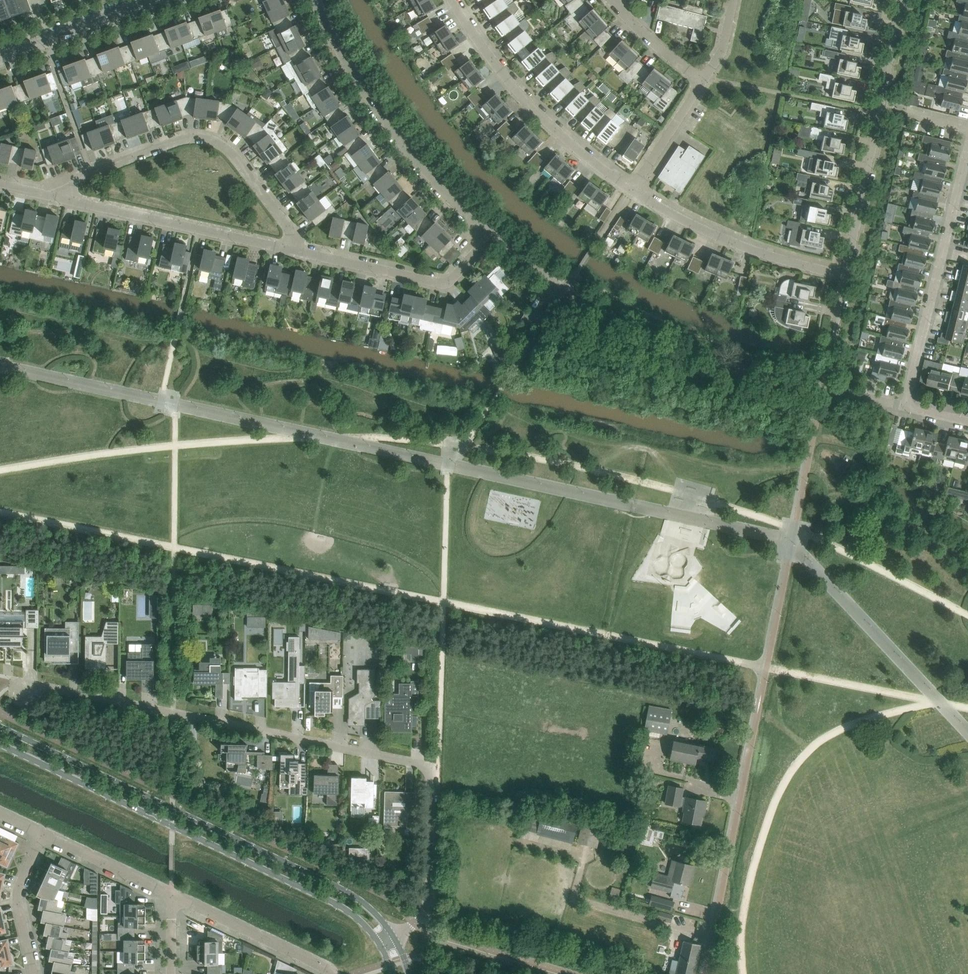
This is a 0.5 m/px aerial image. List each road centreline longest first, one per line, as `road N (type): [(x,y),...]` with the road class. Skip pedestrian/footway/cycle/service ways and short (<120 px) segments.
road 1 (residential): [(416,923),(429,903),(430,767),(24,688)]
road 2 (tertiary): [(396,937),(348,891),(0,725)]
road 3 (tertiary): [(0,743),(338,905),(381,947)]
road 4 (residential): [(705,973),(766,668)]
road 5 (residential): [(289,250),(286,224),(234,155),(204,137),(79,176),(70,201)]
road 6 (residential): [(489,232),(412,154),(315,0)]
road 7 (residential): [(843,276),(901,0)]
road 8 (residential): [(629,192),(540,115),(449,0)]
road 9 (residential): [(843,276),(747,248),(629,192)]
road 10 (residential): [(489,232),(461,269),(437,283),(289,250)]
road 11 (residential): [(289,250),(70,201)]
road 12 (residential): [(333,973),(172,893)]
road 13 (unclassified): [(161,0),(0,56)]
road 14 (residential): [(905,406),(943,250)]
road 15 (residential): [(31,973),(16,890),(41,832)]
road 16 (residential): [(172,893),(41,832)]
road 17 (residential): [(629,192),(702,81)]
road 18 (residential): [(702,81),(612,0)]

